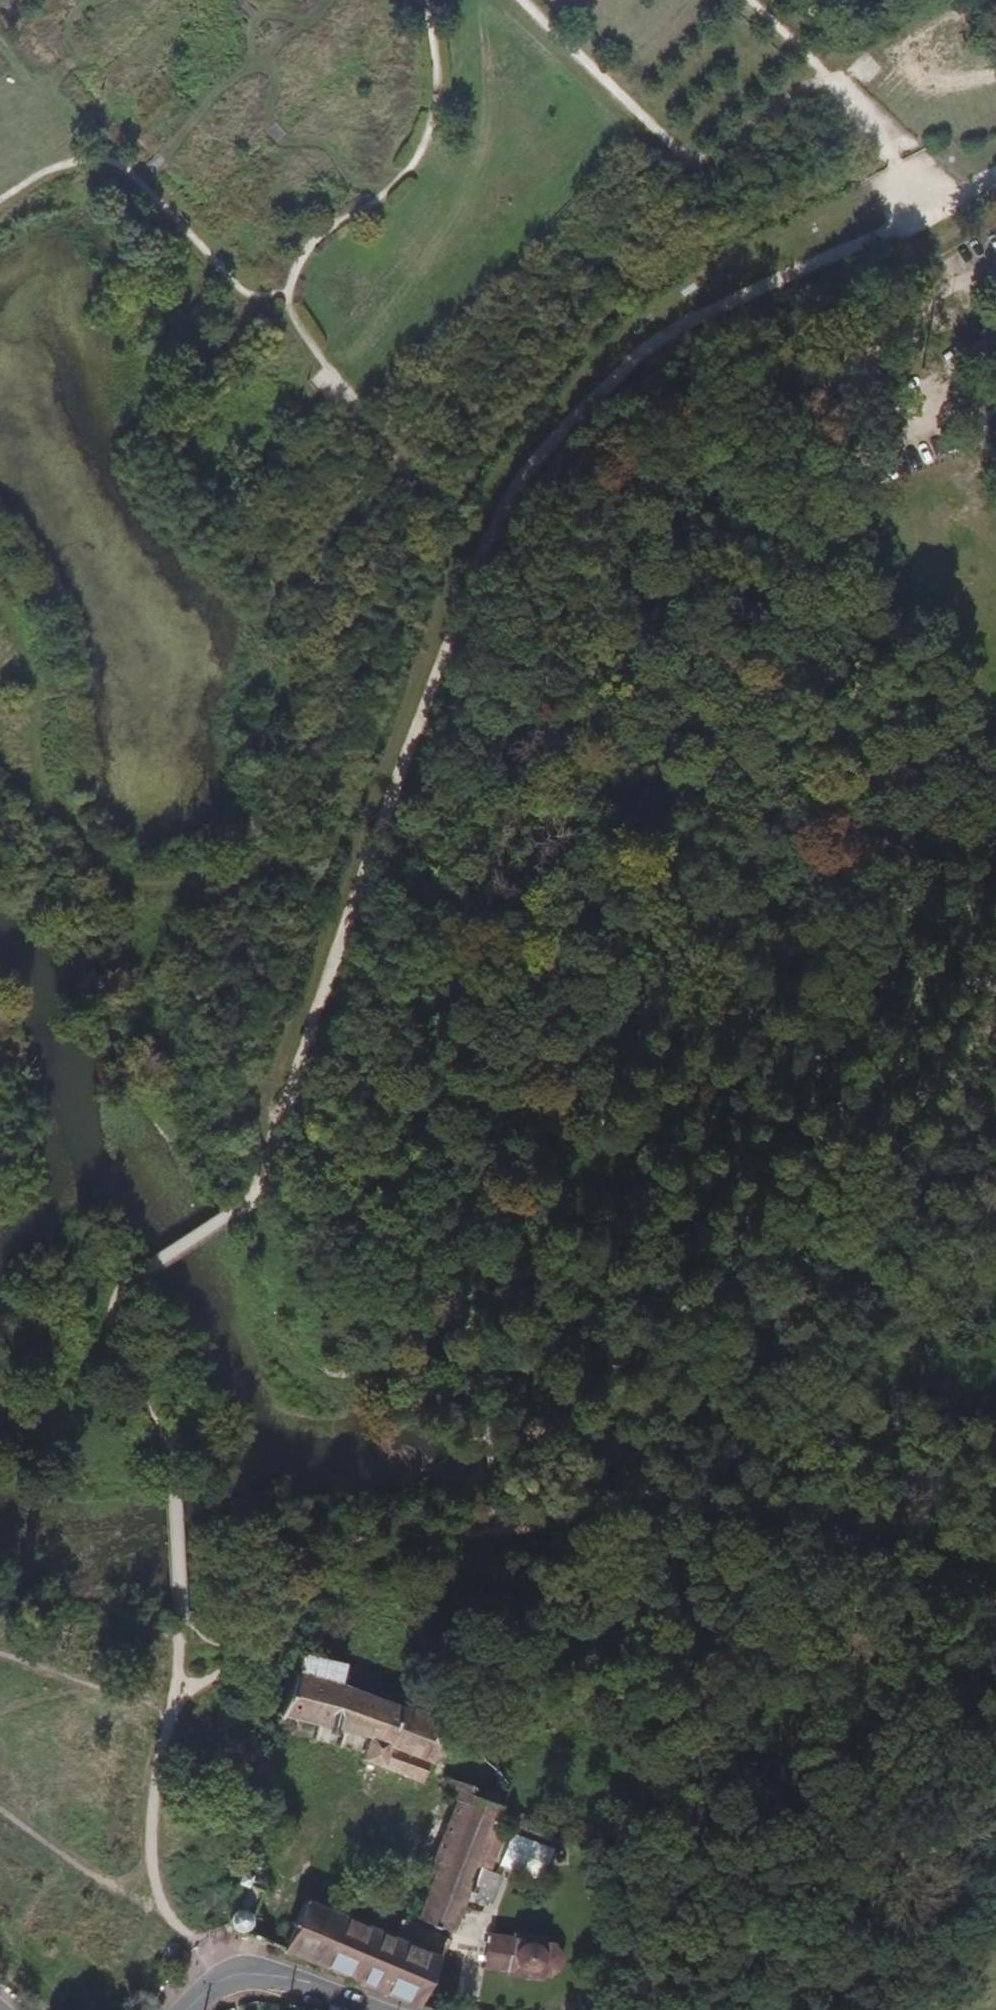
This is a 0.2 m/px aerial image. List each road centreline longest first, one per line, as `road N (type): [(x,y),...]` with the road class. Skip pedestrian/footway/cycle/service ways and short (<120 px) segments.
road 1 (track): [(403,1823),(350,1810),(263,1928),(253,1975)]
road 2 (residential): [(367,2009),(253,1975),(218,1980),(183,2009)]

